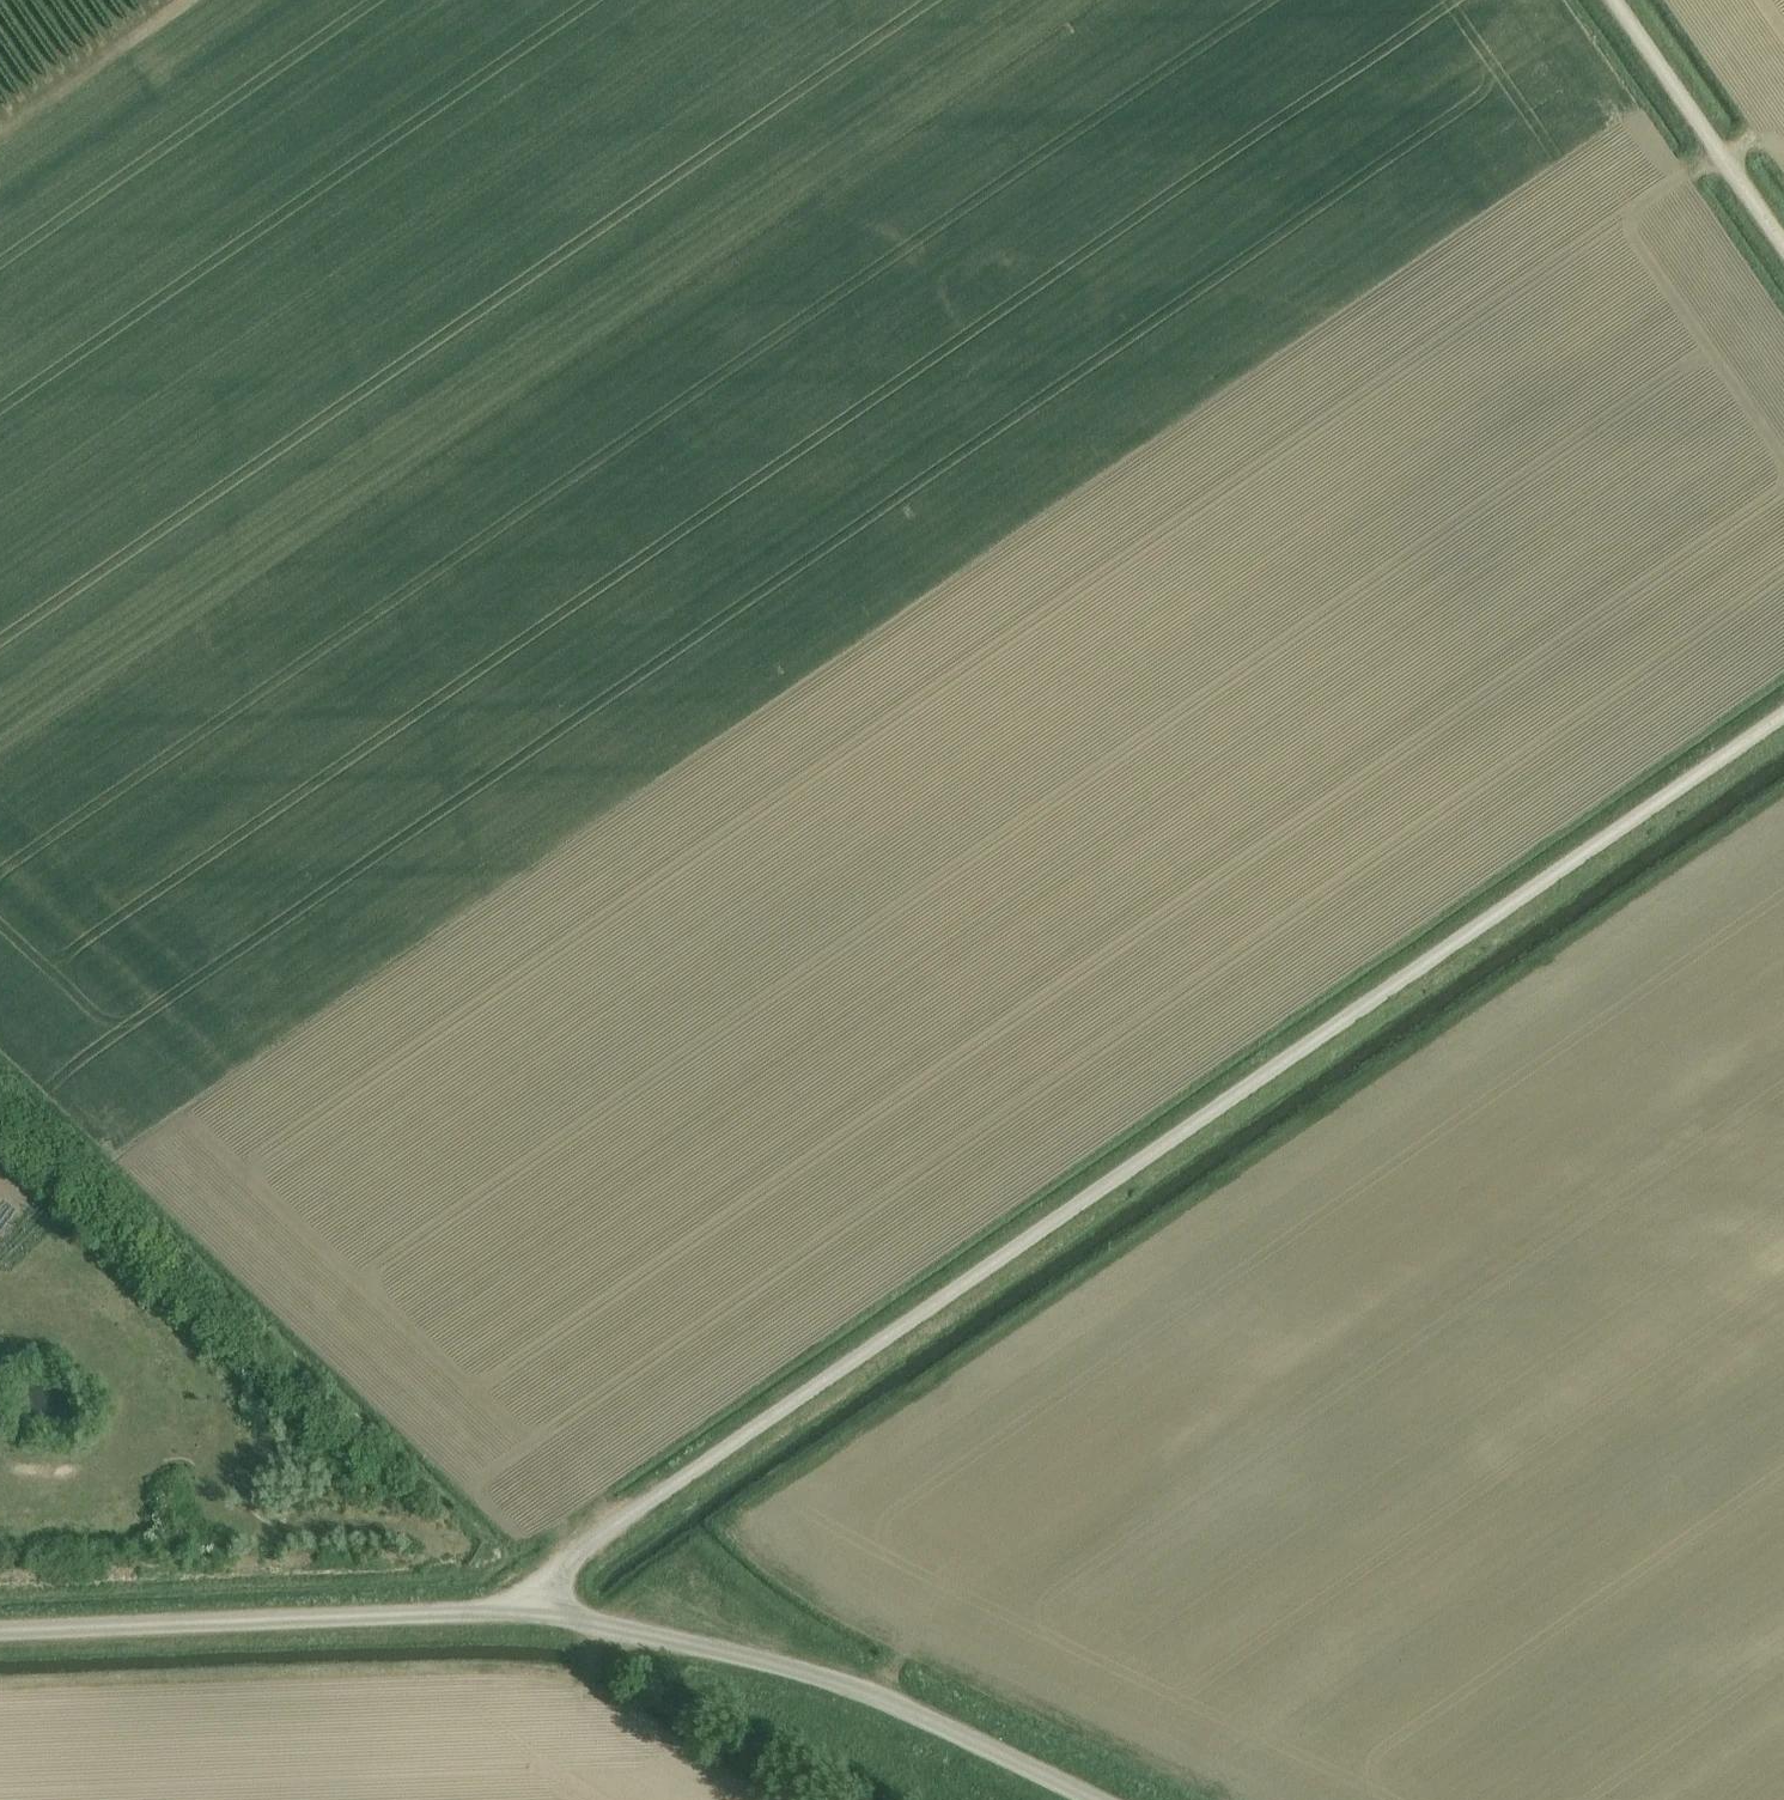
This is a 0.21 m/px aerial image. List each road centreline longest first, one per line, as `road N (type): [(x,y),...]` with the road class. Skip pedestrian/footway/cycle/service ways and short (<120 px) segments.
road 1 (unclassified): [(537,1612),(647,1515),(1783,736)]
road 2 (unclassified): [(1095,1799),(811,1662),(705,1634),(537,1612)]
road 3 (unclassified): [(0,1631),(537,1612)]
road 4 (unclassified): [(1783,272),(1601,0)]

